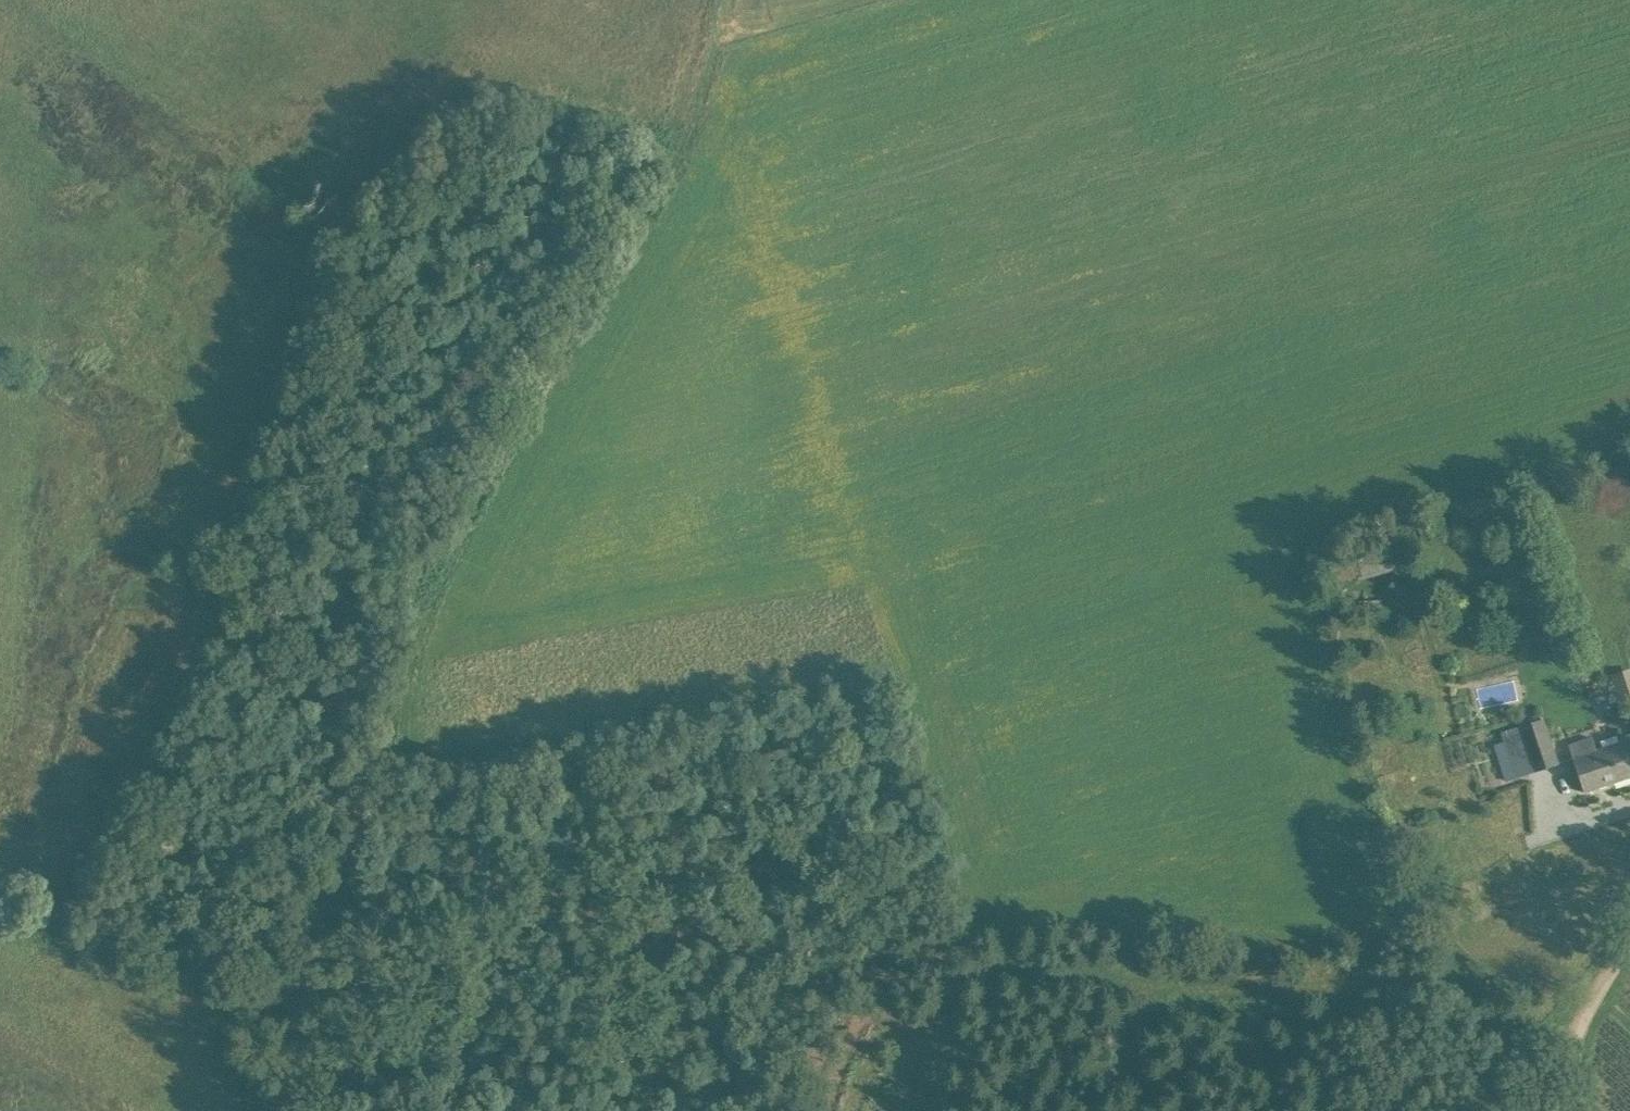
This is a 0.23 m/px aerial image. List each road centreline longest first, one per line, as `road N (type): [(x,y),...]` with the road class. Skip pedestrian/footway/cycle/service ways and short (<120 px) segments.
road 1 (track): [(1629,936),(1571,1024),(1565,1075),(1571,1110)]
road 2 (track): [(1571,1024),(1529,1024),(1490,1006),(1461,963)]

